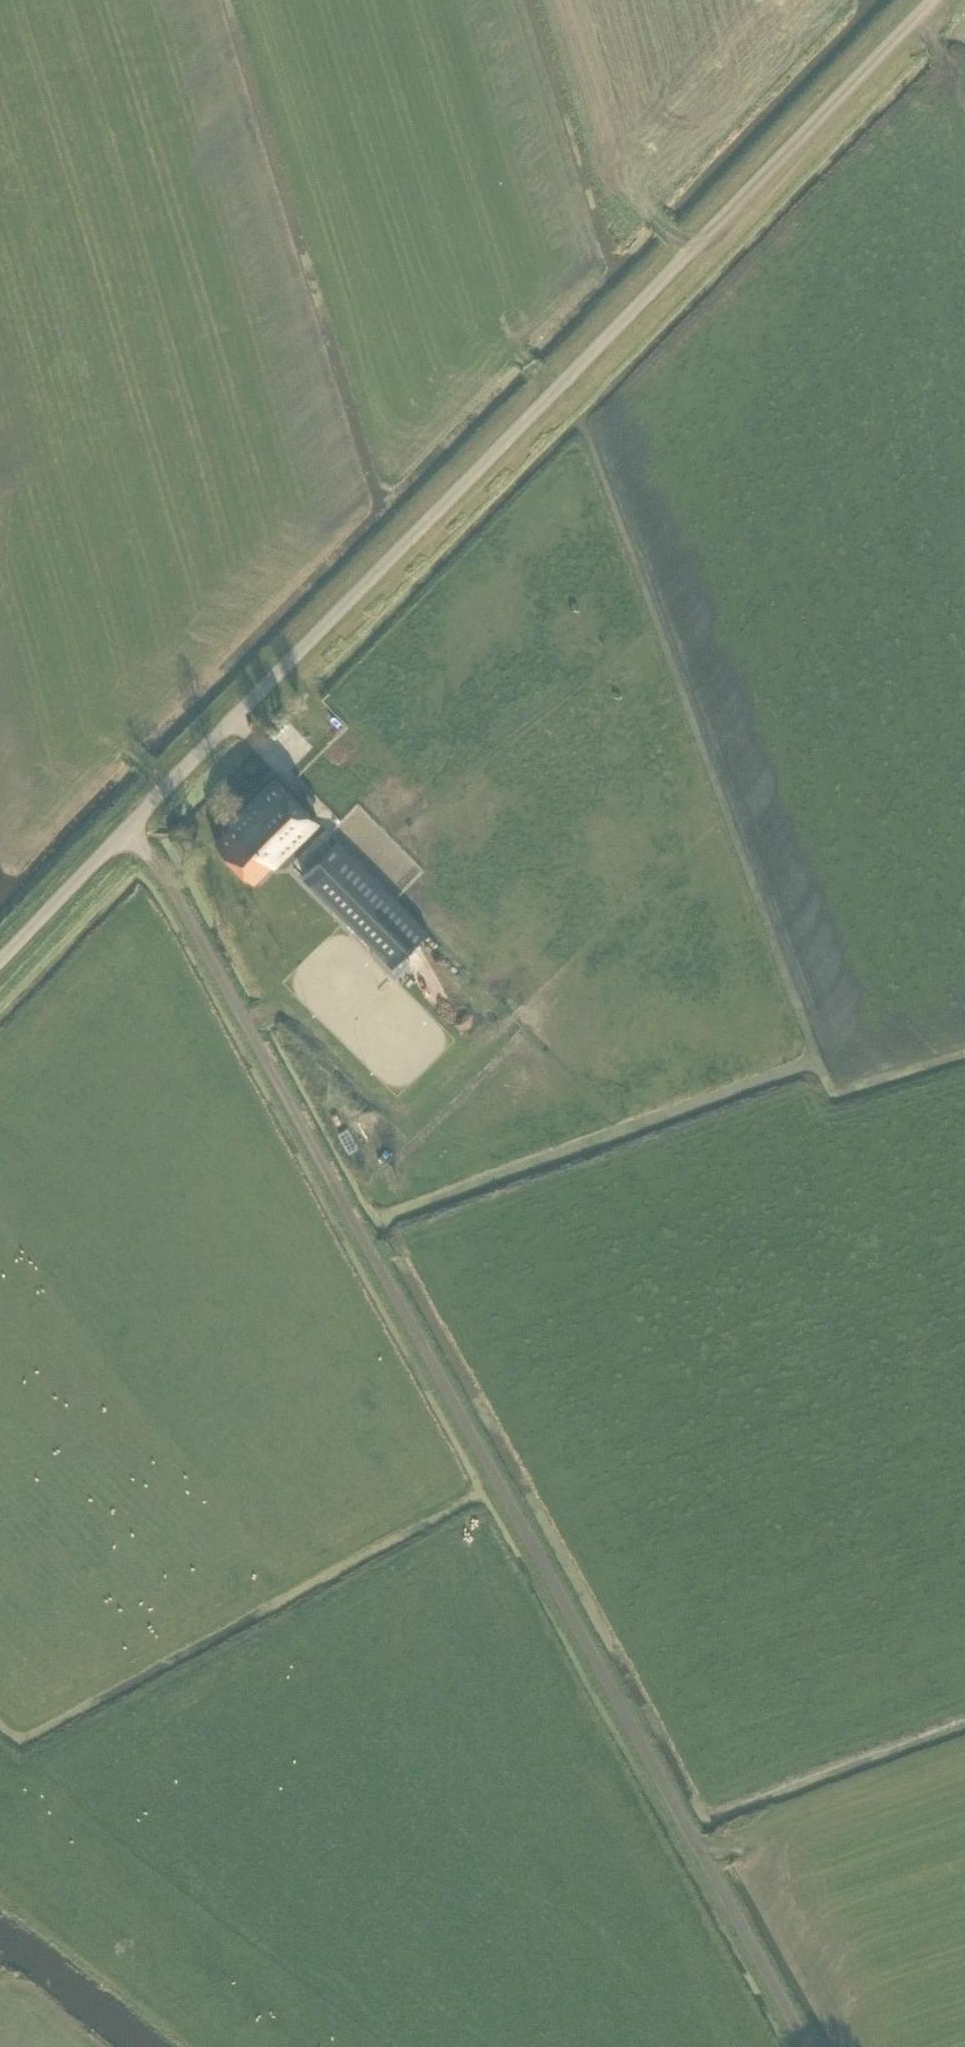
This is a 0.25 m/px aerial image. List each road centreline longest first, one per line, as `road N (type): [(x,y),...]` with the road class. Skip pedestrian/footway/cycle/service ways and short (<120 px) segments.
road 1 (unclassified): [(0,966),(938,0)]

